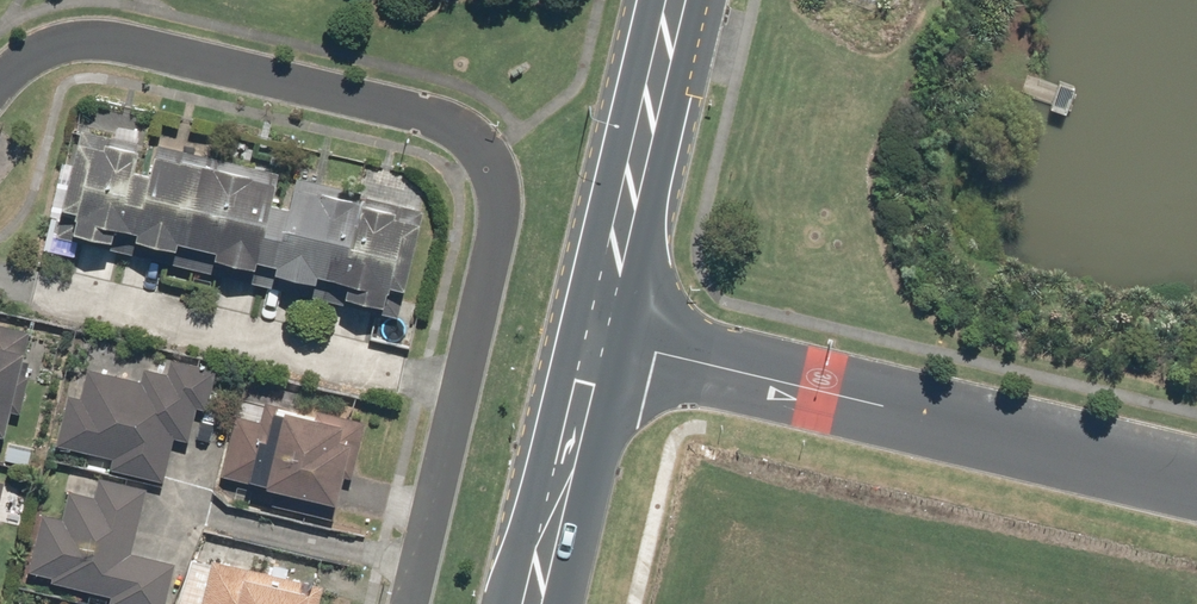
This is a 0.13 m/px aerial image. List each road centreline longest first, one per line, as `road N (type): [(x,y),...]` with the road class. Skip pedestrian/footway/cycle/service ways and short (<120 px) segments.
road 1 (residential): [(0,84),(24,55),(102,35),(440,114),(476,142),(503,192),(406,603)]
road 2 (tertiary): [(604,328),(1196,469)]
road 3 (secondary): [(681,0),(604,328)]
road 4 (secondary): [(604,328),(533,603)]

